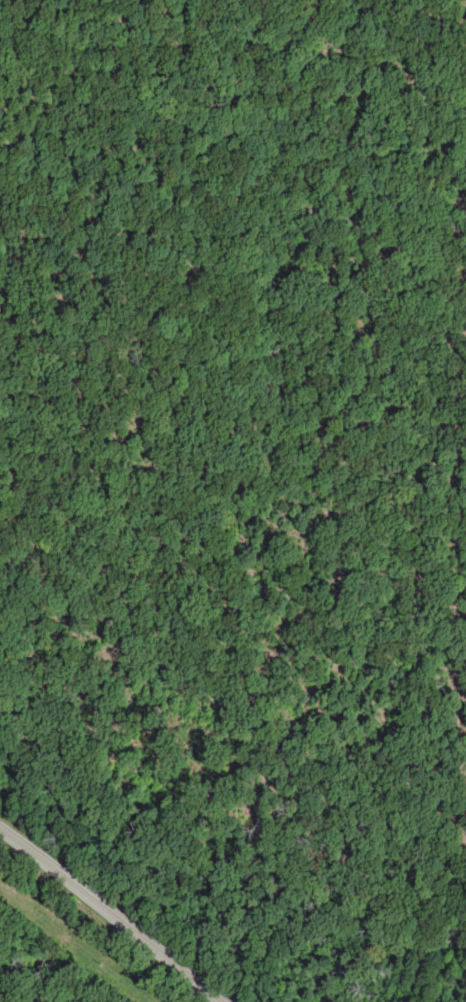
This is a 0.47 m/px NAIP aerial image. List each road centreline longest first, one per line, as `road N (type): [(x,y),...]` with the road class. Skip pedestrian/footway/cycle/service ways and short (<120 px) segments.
road 1 (tertiary): [(230,1001),(0,824)]

